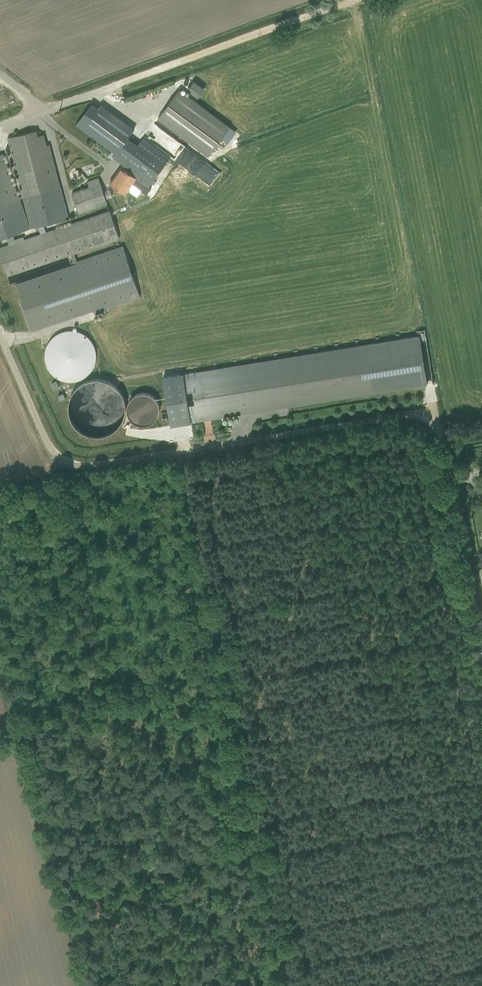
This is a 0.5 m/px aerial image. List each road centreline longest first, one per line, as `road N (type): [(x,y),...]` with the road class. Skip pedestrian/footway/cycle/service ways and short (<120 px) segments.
road 1 (unclassified): [(481,602),(446,418),(72,466),(57,459),(0,330)]
road 2 (track): [(180,454),(286,985)]
road 3 (track): [(124,83),(356,0)]

